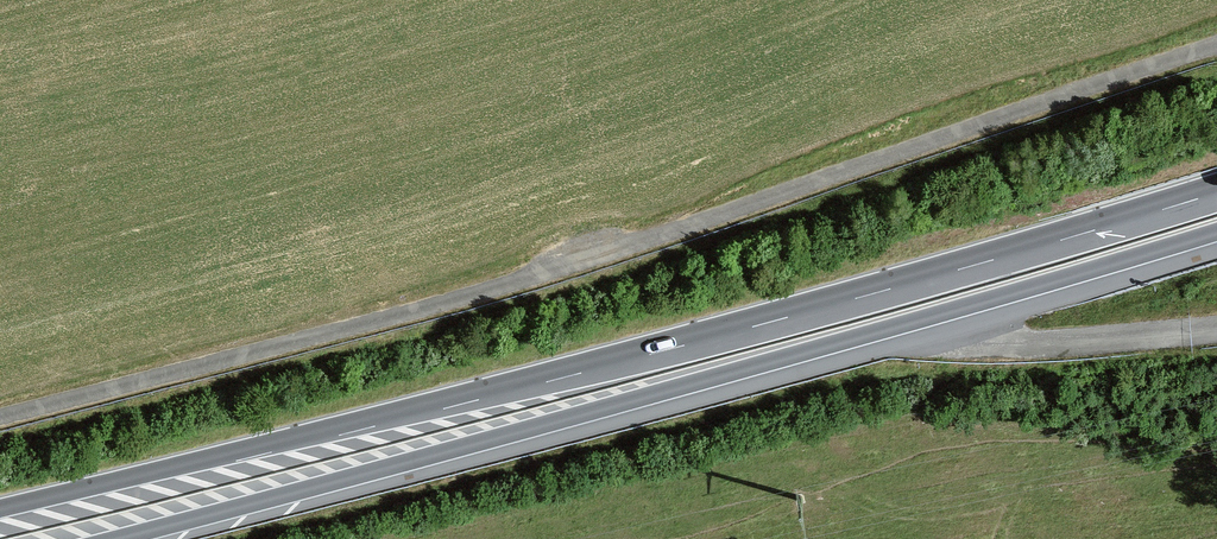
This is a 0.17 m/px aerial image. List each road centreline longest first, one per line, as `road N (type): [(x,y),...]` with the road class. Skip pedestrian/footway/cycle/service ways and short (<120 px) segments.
road 1 (trunk): [(1216,193),(667,350),(0,509)]
road 2 (trunk): [(117,538),(1216,232)]

